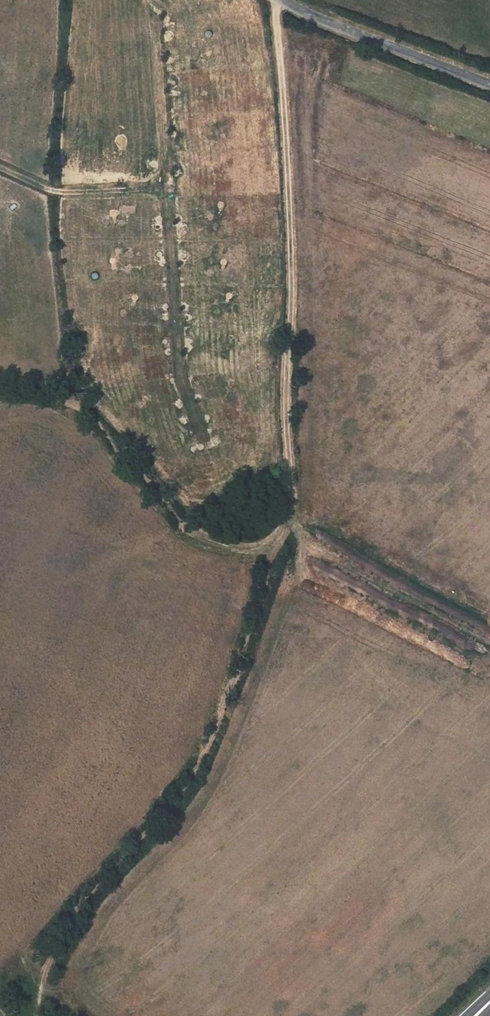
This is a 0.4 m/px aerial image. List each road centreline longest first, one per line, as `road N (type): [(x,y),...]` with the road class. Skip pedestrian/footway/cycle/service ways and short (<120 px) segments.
road 1 (track): [(274,538),(291,511),(292,276),(276,0)]
road 2 (unclassified): [(489,83),(283,0)]

